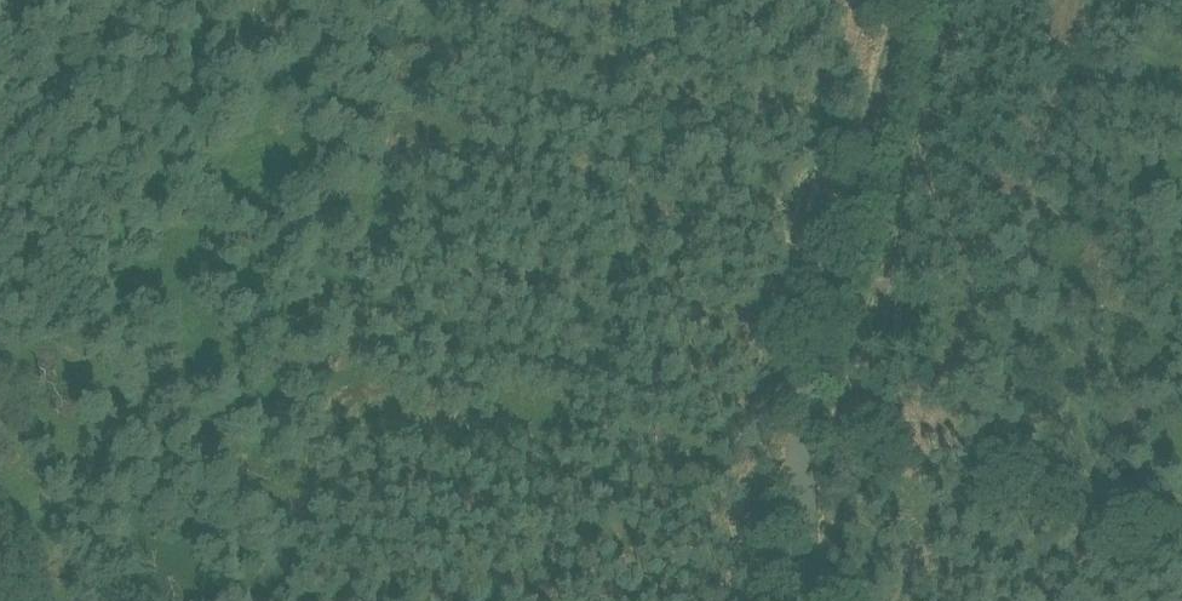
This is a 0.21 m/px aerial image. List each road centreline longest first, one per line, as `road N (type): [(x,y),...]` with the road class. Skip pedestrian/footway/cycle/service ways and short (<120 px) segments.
road 1 (unclassified): [(805,600),(812,390),(916,0)]

